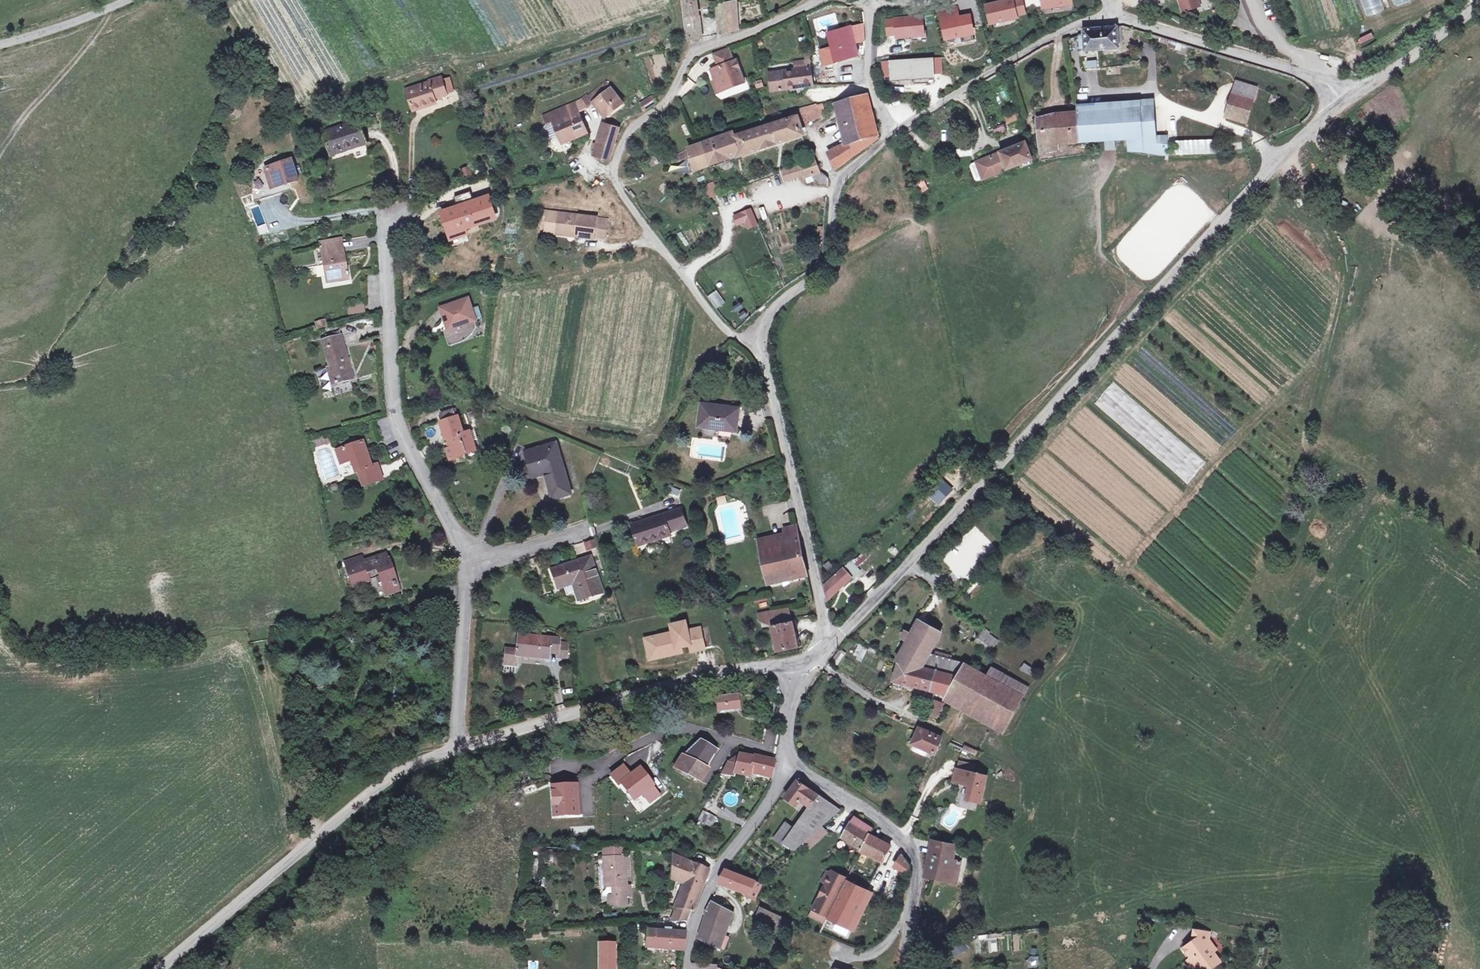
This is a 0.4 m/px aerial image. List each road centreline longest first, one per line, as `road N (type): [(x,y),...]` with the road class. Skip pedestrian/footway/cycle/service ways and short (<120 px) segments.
road 1 (tertiary): [(1344,104),(1257,182),(830,644)]
road 2 (residential): [(459,751),(471,560),(401,430),(385,317),(395,215)]
road 3 (unclassified): [(761,345),(725,327),(617,186),(614,166),(620,142),(674,98),(696,48),(820,0)]
road 4 (tertiary): [(459,751),(385,782),(158,968)]
road 5 (tertiary): [(802,661),(681,682),(459,751)]
road 6 (unclassified): [(830,644),(761,345)]
road 7 (unclassified): [(789,763),(917,855),(911,968)]
road 8 (unclassified): [(761,345),(764,319),(829,263),(837,177),(891,137)]
road 9 (unclassified): [(891,137),(1026,51),(1118,15)]
road 10 (unclassified): [(1118,15),(1319,80),(1344,104)]
road 11 (residential): [(789,763),(718,868),(687,968)]
road 12 (tertiary): [(1344,104),(1479,5)]
road 13 (unclassified): [(891,137),(871,87),(872,4)]
road 14 (unclassified): [(0,44),(128,0)]

